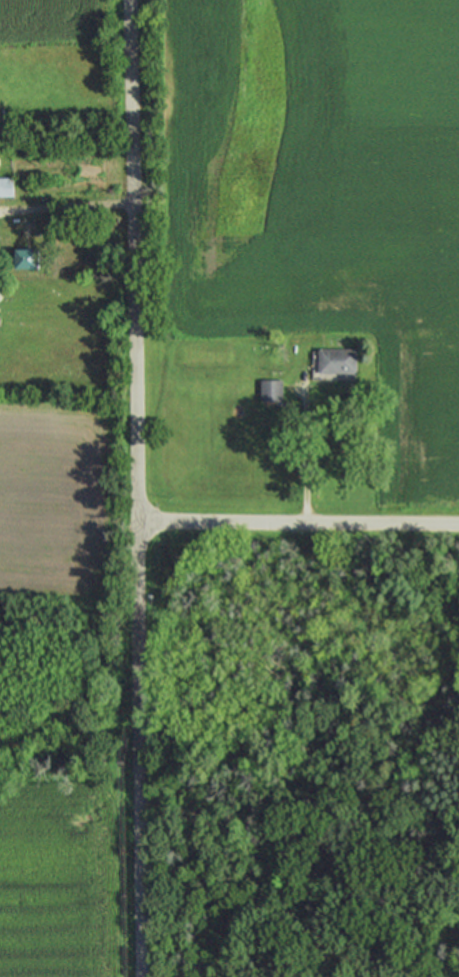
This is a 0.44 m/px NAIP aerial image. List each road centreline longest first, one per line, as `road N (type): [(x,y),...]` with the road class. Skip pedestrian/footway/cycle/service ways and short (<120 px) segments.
road 1 (residential): [(143,976),(130,0)]
road 2 (residential): [(136,522),(458,524)]

